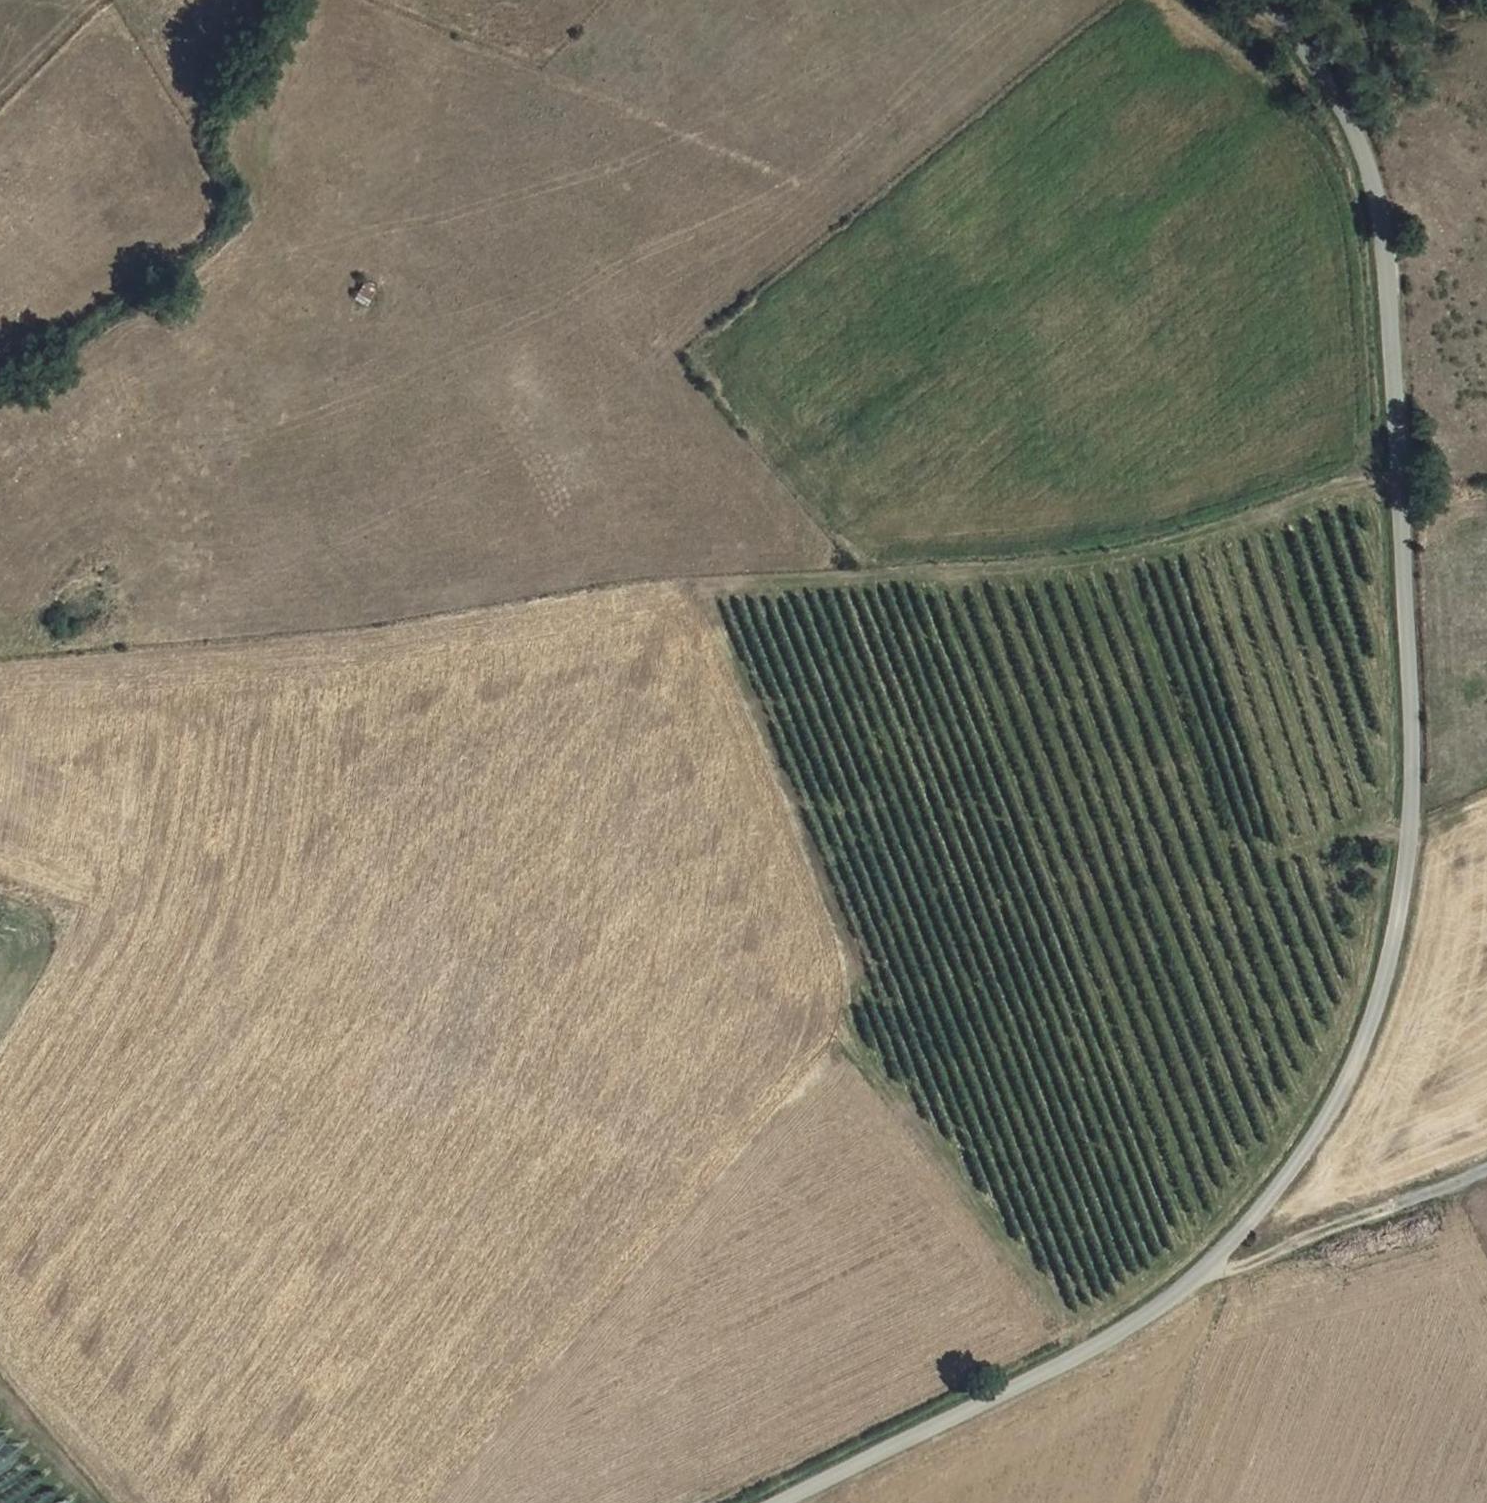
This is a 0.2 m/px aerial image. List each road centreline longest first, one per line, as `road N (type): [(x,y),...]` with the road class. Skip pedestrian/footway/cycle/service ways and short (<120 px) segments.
road 1 (unclassified): [(785,1502),(1101,1344),(1207,1267),(1298,1160),(1346,1083),(1383,987),(1410,846),(1388,257),(1354,125),(1255,0)]
road 2 (track): [(1207,1267),(1227,1270),(1486,1163)]

